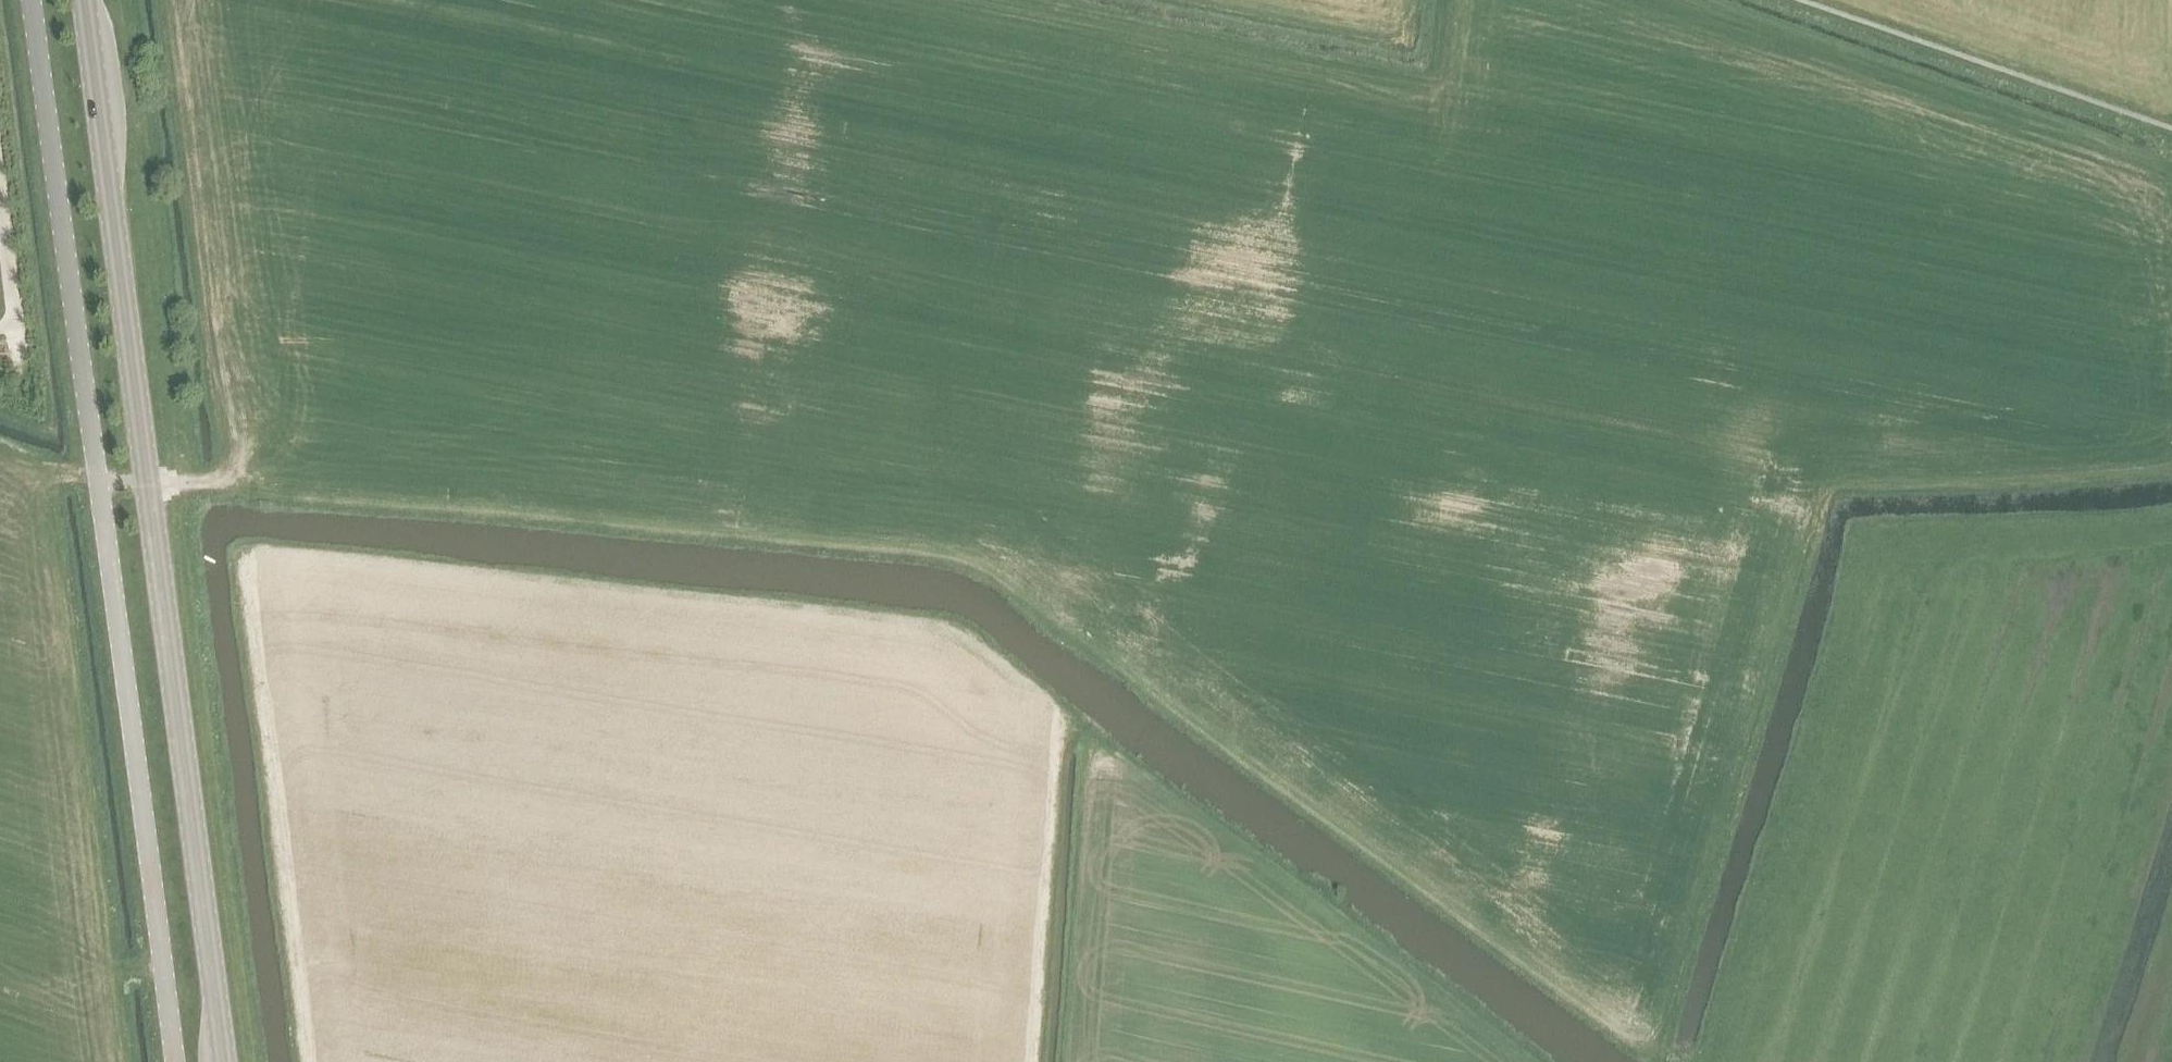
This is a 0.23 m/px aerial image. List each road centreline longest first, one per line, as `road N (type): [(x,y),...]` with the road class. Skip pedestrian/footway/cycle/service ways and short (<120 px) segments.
road 1 (unclassified): [(174,1061),(31,0)]
road 2 (primary): [(223,1061),(83,0)]

